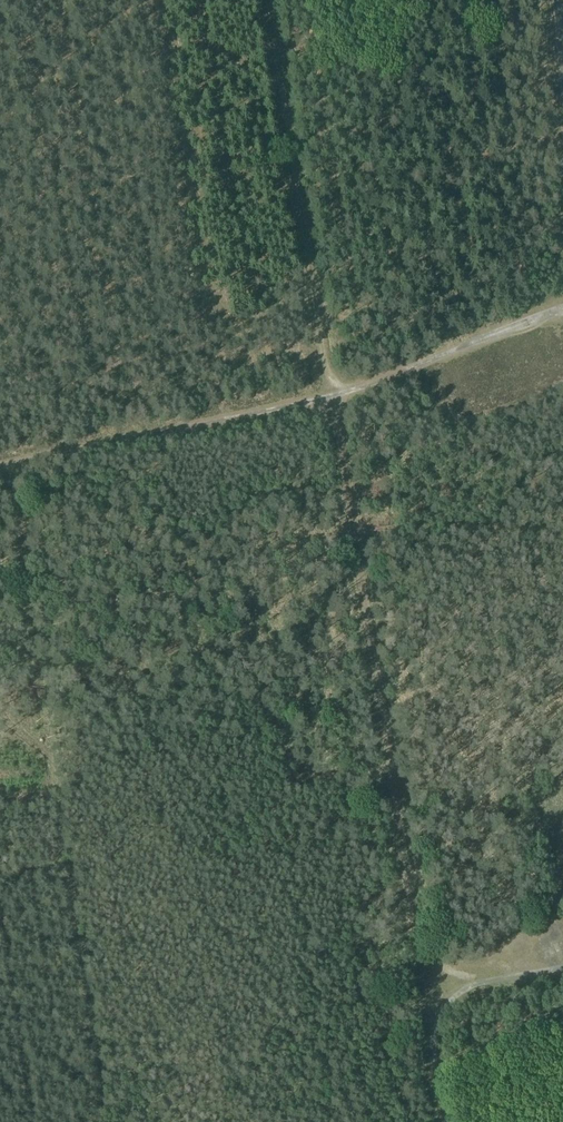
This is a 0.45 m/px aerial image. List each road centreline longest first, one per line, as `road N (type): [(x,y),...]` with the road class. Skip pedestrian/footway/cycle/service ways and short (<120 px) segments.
road 1 (track): [(277,0),(425,958),(488,983)]
road 2 (track): [(0,463),(338,394),(562,305)]
road 3 (track): [(562,966),(488,983),(451,1001),(433,1039),(447,1121)]

